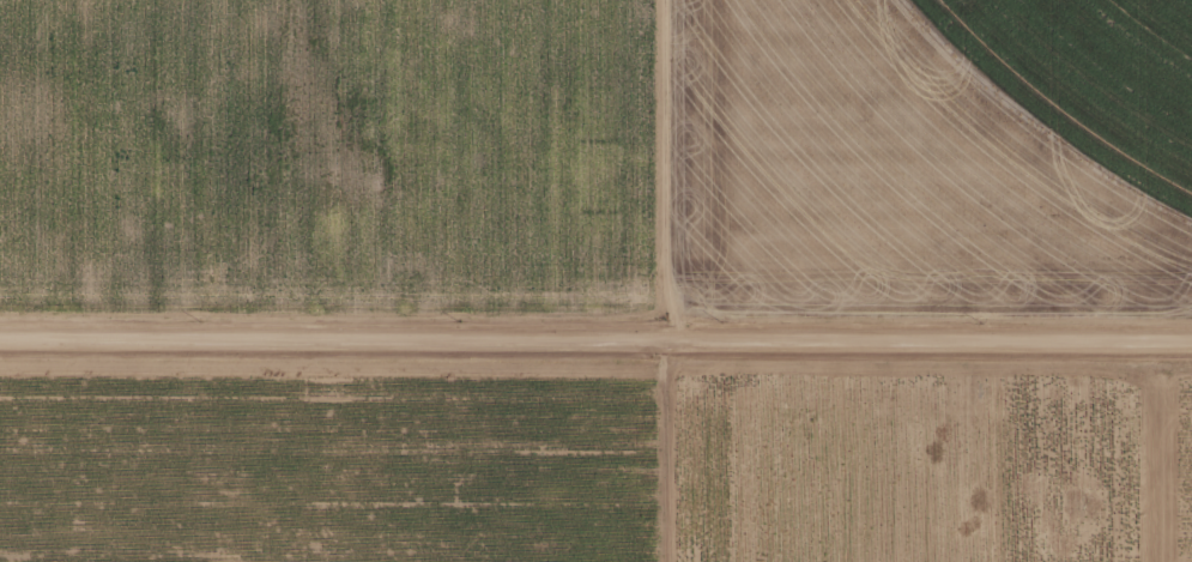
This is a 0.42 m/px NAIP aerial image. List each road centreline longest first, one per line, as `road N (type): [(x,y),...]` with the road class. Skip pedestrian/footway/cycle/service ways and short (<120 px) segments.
road 1 (residential): [(1191,306),(0,302)]
road 2 (track): [(686,561),(695,0)]

